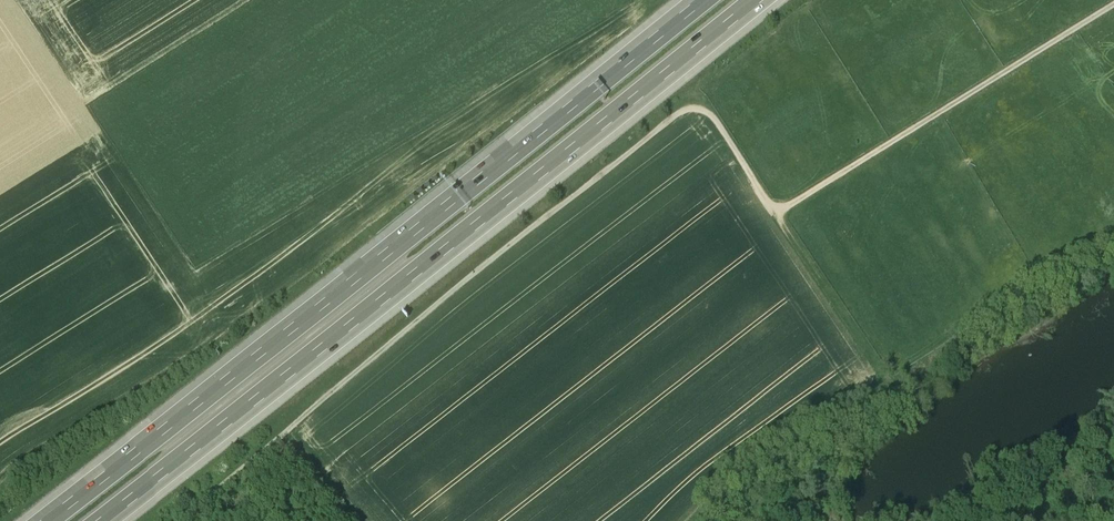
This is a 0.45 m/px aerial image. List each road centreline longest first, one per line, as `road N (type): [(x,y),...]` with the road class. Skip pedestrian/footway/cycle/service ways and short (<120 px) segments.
road 1 (track): [(1113,6),(777,215),(721,127),(703,109),(682,110),(178,520)]
road 2 (motorway): [(111,520),(765,0)]
road 3 (motorway): [(695,0),(43,520)]
road 4 (track): [(777,215),(887,388)]

